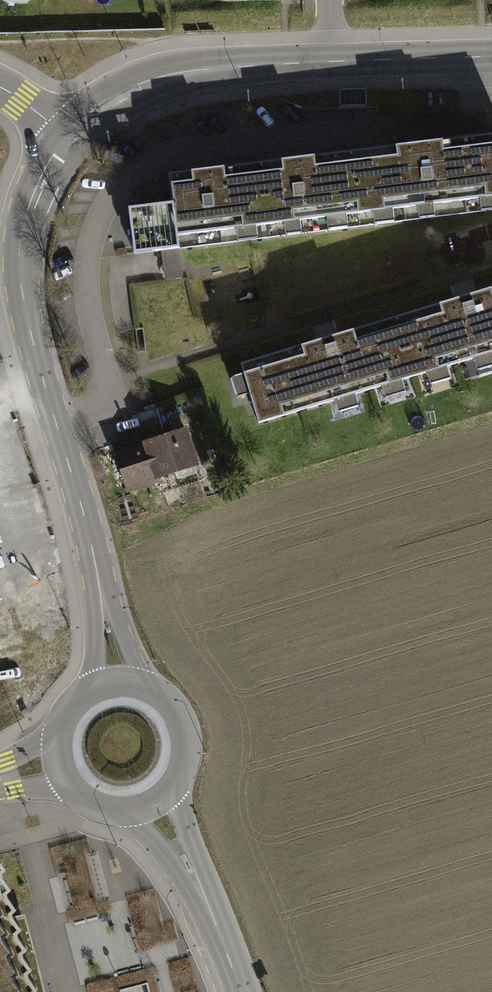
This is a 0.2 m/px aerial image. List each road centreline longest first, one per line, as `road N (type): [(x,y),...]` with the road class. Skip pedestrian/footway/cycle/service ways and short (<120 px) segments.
road 1 (secondary): [(97,572),(22,292),(19,246),(31,199),(66,139)]
road 2 (secondary): [(66,139),(118,101),(180,74),(491,57)]
road 3 (tertiary): [(239,991),(217,923),(150,801)]
road 4 (secondary): [(150,801),(176,777),(183,742),(171,708),(141,688)]
road 5 (secondary): [(141,688),(97,572)]
road 6 (secondary): [(97,572),(89,694)]

